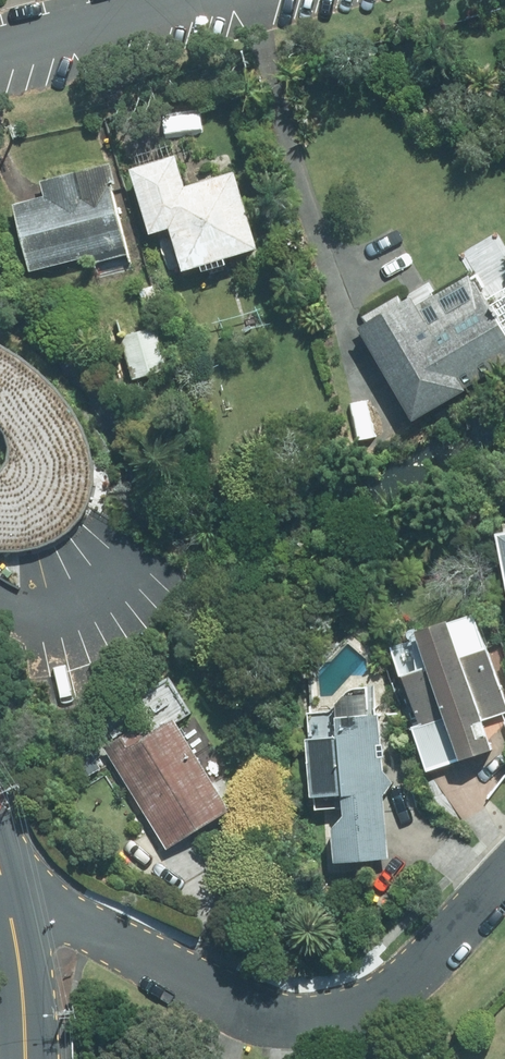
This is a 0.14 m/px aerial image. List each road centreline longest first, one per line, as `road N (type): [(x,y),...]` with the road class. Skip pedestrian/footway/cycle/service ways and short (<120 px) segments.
road 1 (residential): [(504,874),(404,978),(359,1006),(313,1018),(223,999),(68,918),(6,898)]
road 2 (residential): [(208,0),(0,53)]
road 3 (secondary): [(6,898),(26,1058)]

